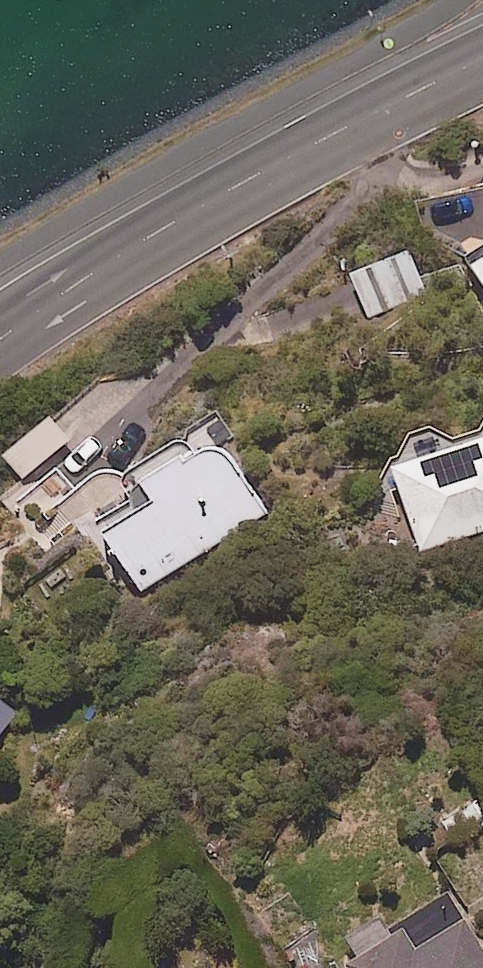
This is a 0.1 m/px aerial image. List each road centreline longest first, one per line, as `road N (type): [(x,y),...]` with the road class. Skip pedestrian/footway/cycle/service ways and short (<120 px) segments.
road 1 (secondary): [(482,55),(195,206),(0,338)]

